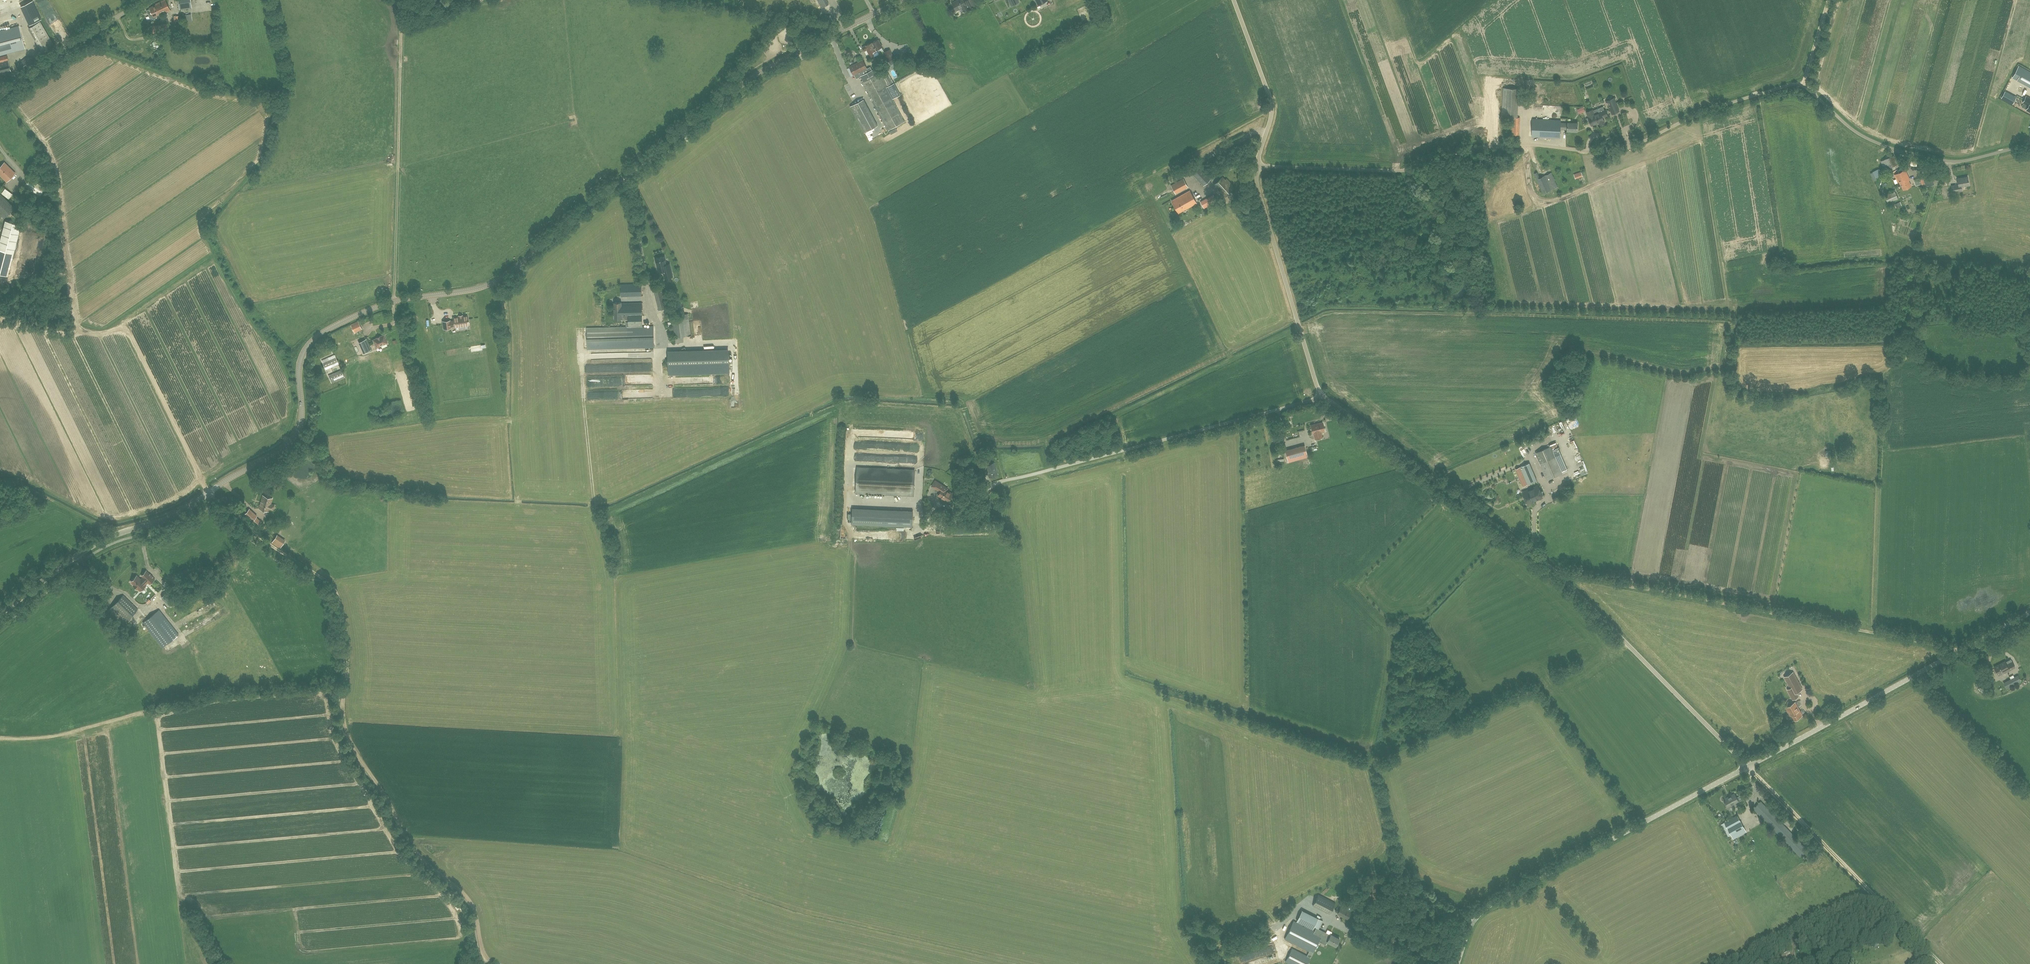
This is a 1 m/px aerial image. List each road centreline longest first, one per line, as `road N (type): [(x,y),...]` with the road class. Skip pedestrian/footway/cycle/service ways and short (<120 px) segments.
road 1 (tertiary): [(0,615),(77,555),(180,513),(287,447),(300,425),(300,361),(316,338),(394,303),(498,281),(740,87),(902,0)]
road 2 (unclassified): [(2029,144),(1953,162),(1912,155),(1861,135),(1797,84),(1619,151),(1482,147),(1401,171),(1257,166)]
road 3 (track): [(210,492),(332,588),(347,659),(347,738),(415,852),(472,905),(484,954),(497,963)]
road 4 (unclassified): [(1748,767),(1559,574),(1324,397)]
road 5 (track): [(1963,650),(1559,574)]
road 6 (unclassified): [(974,508),(1001,483),(1324,397)]
road 7 (unclassified): [(1457,963),(1469,928),(1488,905),(1748,767)]
road 8 (unclassified): [(1748,767),(2029,613)]
road 9 (track): [(1748,767),(1941,963)]
road 10 (unclassified): [(1324,397),(1257,166)]
road 11 (unclassified): [(0,93),(148,0)]
road 12 (unclassified): [(1257,166),(1271,101),(1234,0)]

